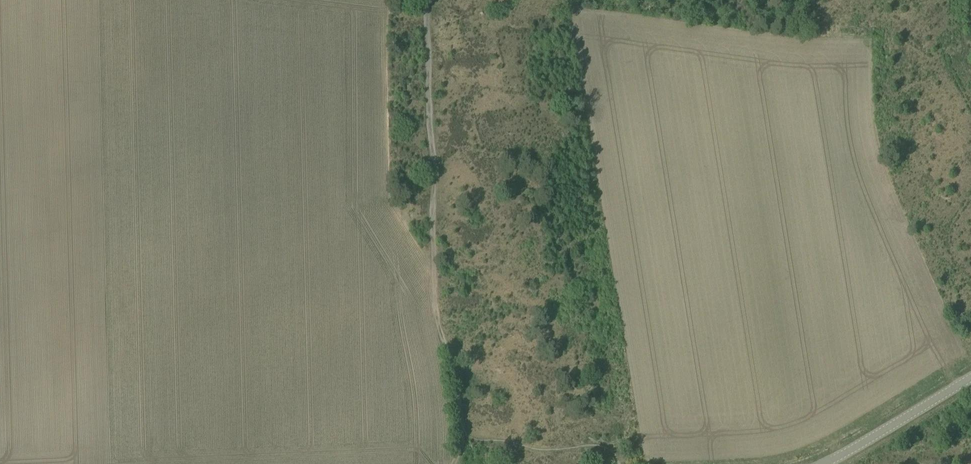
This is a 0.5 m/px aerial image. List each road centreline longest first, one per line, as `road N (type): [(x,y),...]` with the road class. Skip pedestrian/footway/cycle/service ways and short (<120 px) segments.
road 1 (track): [(427,0),(433,296),(463,435)]
road 2 (unclassified): [(825,463),(970,377)]
road 3 (track): [(463,435),(538,449),(598,446),(619,463)]

